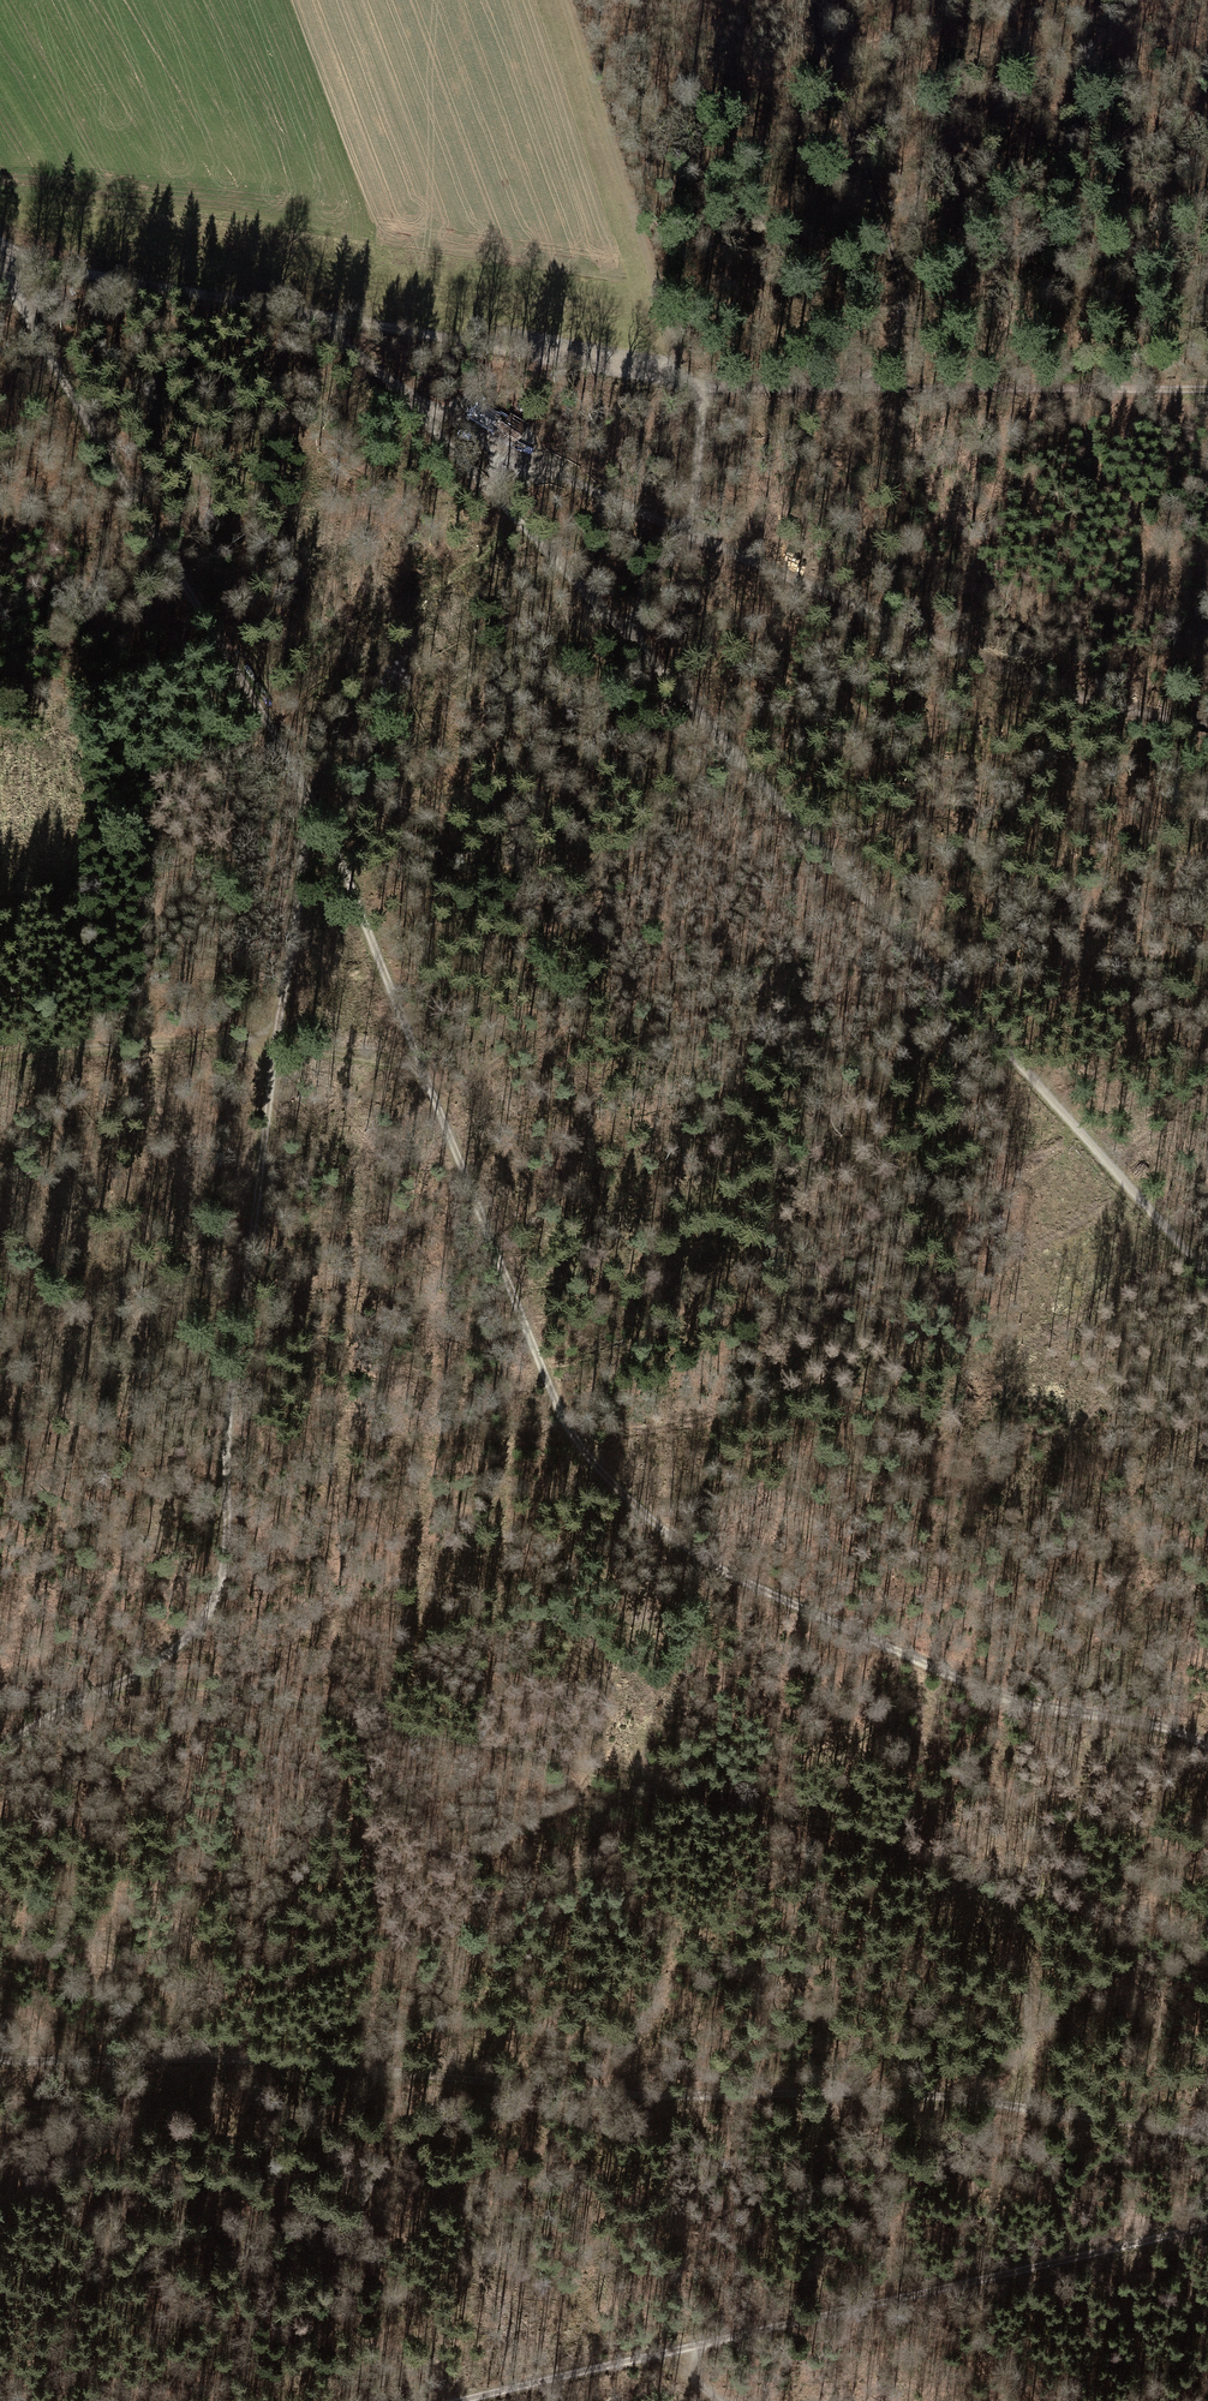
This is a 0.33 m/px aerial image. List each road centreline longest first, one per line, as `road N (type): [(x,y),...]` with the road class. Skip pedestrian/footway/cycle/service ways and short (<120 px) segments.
road 1 (track): [(0,273),(314,805),(500,1246),(550,1396),(584,1453),(643,1515),(727,1576),(968,1684),(1059,1711),(1145,1720),(1207,1743)]
road 2 (track): [(0,2058),(309,2062),(583,2090),(923,2094),(1207,2134)]
road 3 (track): [(111,1681),(289,1698),(912,1852),(1016,1915),(1029,1947),(1022,2106)]
road 4 (track): [(0,1750),(191,1635),(221,1584),(224,1452),(298,852),(290,762)]
road 5 (track): [(1207,1268),(1026,1055),(841,873),(625,628)]
road 6 (track): [(448,421),(982,657),(1116,708),(1207,725)]
road 7 (track): [(669,2353),(1207,2225)]
road 8 (track): [(690,382),(1207,388)]
road 9 (track): [(625,628),(512,512),(448,421),(310,316)]
road 10 (track): [(880,388),(902,336),(904,282),(806,0)]
road 11 (track): [(565,0),(690,382)]
road 12 (track): [(310,316),(690,382)]
road 13 (track): [(0,245),(34,260),(310,316)]
road 14 (track): [(278,1043),(167,1043),(0,1061)]
road 15 (track): [(625,628),(685,533),(697,494),(702,410),(690,382)]
road 16 (track): [(434,2400),(669,2353)]
road 17 (track): [(224,1452),(0,1484)]

